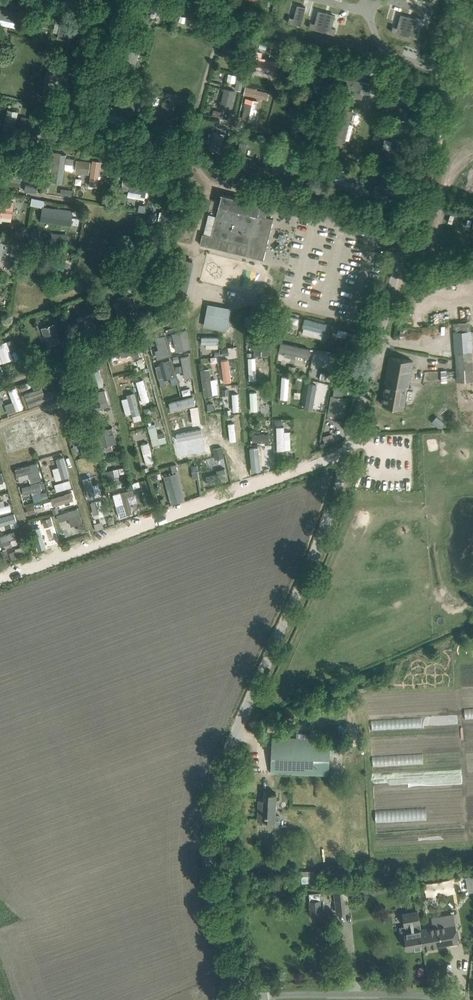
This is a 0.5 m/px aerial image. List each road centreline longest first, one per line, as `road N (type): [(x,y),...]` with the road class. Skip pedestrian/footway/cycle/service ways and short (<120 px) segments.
road 1 (unclassified): [(253,999),(218,902),(219,789),(353,451),(457,50)]
road 2 (unclassified): [(271,999),(331,990),(472,994)]

